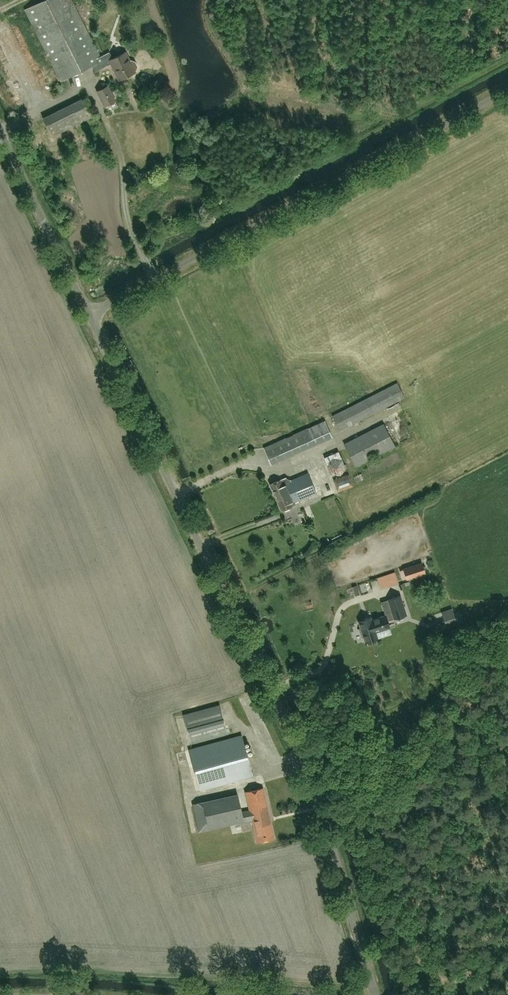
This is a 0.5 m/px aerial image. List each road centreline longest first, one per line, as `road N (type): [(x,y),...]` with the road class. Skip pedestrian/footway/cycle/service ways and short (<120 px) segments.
road 1 (unclassified): [(375,994),(309,766),(89,315)]
road 2 (unclassified): [(89,315),(507,89)]
road 3 (unclassified): [(89,315),(0,131)]

